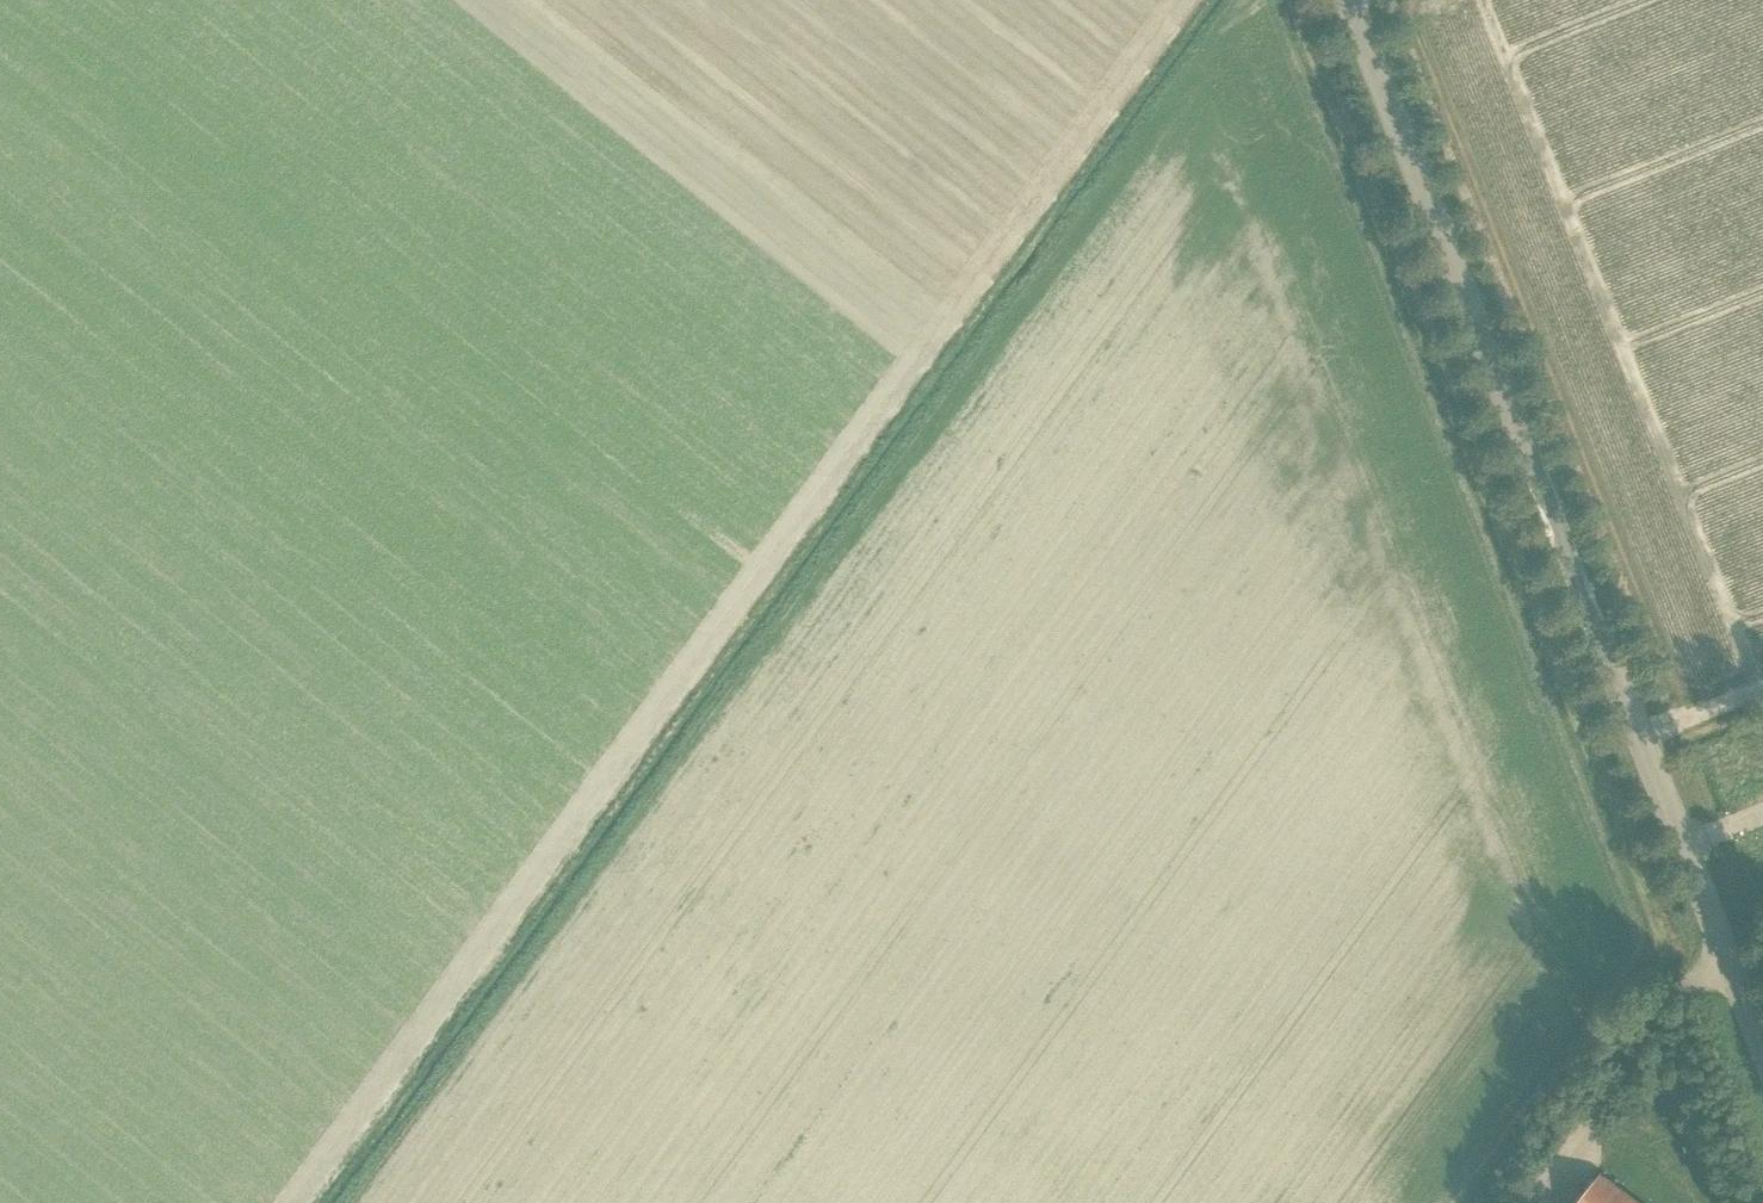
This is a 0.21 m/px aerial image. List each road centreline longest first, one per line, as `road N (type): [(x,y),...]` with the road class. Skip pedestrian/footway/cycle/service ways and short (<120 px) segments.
road 1 (unclassified): [(1762,1058),(1344,0)]

